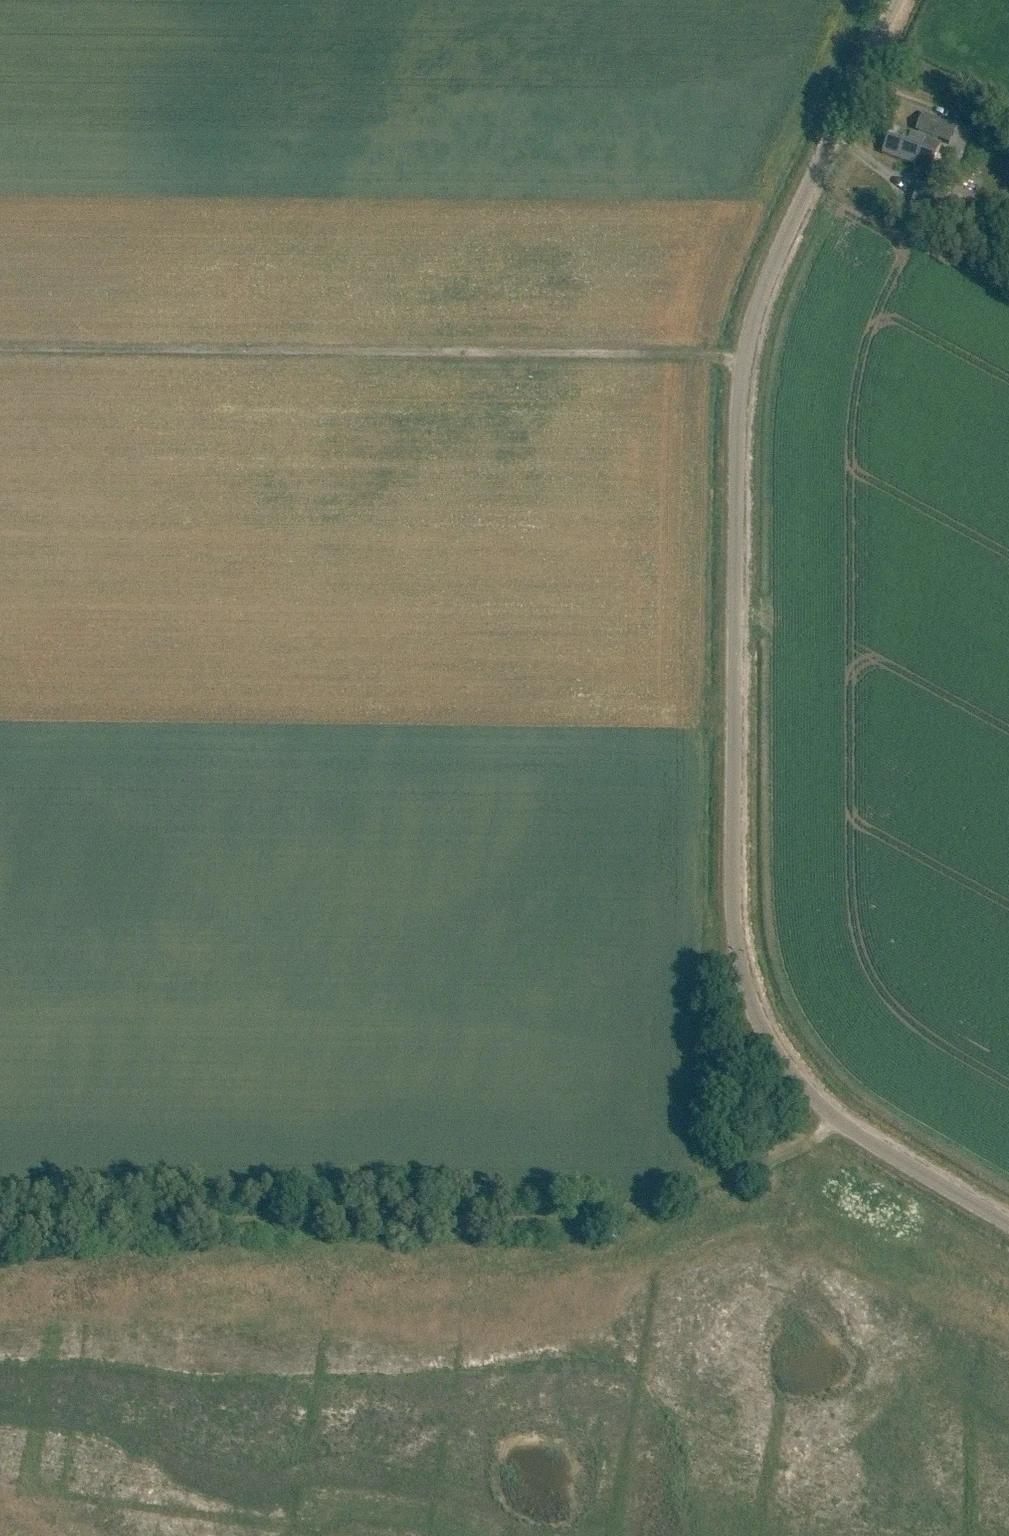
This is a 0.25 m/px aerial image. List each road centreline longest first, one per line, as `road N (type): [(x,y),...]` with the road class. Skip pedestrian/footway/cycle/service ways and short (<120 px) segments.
road 1 (unclassified): [(1008,1224),(832,1116),(782,1063),(757,997),(744,926),(738,440),(747,369),(774,270),(902,0)]

